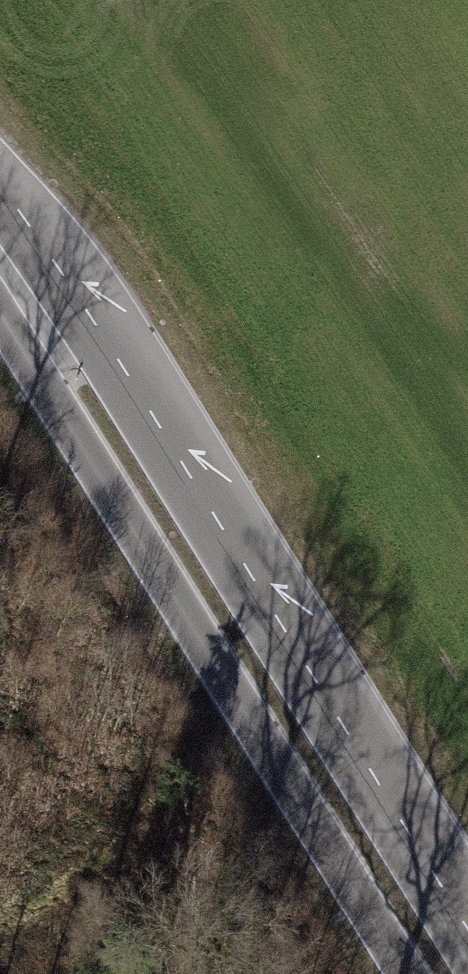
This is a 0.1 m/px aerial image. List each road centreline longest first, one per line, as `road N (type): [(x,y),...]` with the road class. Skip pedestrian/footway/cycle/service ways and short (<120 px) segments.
road 1 (secondary): [(462,921),(117,363),(18,211),(0,198)]
road 2 (secondary): [(0,311),(409,973)]

